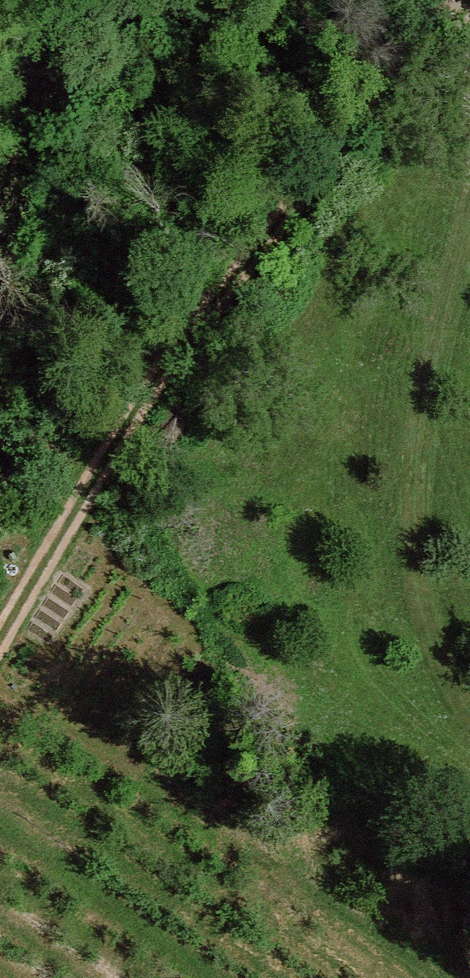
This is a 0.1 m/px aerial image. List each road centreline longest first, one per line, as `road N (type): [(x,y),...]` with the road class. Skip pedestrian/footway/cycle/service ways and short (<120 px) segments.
road 1 (track): [(440,0),(161,382),(0,641)]
road 2 (track): [(469,711),(427,623),(408,504),(416,405),(469,235)]

